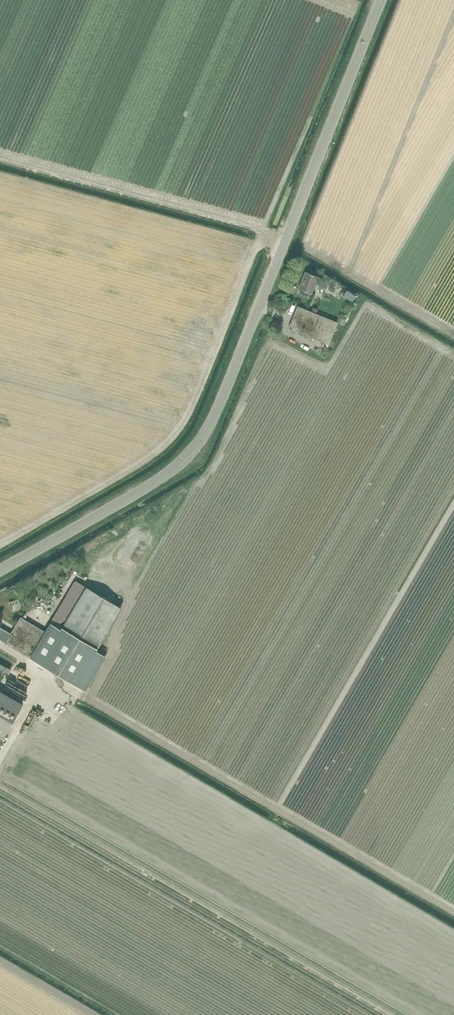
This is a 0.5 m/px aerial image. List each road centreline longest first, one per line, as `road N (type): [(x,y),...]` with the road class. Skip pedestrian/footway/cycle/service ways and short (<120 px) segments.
road 1 (unclassified): [(0,571),(172,471),(207,431),(382,0)]

